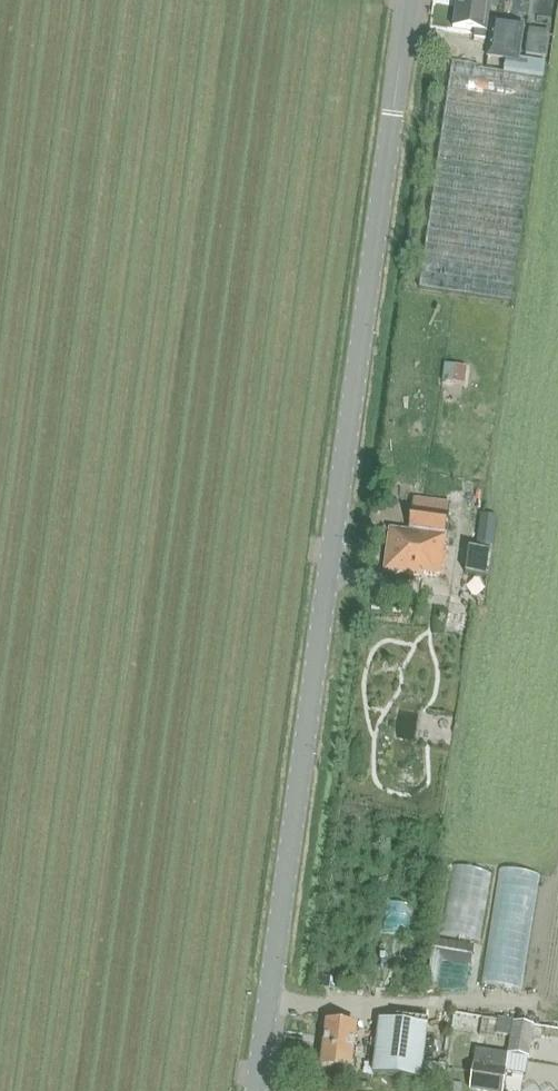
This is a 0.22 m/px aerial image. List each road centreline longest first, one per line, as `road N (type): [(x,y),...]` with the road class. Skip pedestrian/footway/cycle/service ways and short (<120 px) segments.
road 1 (tertiary): [(257,1090),(410,0)]

